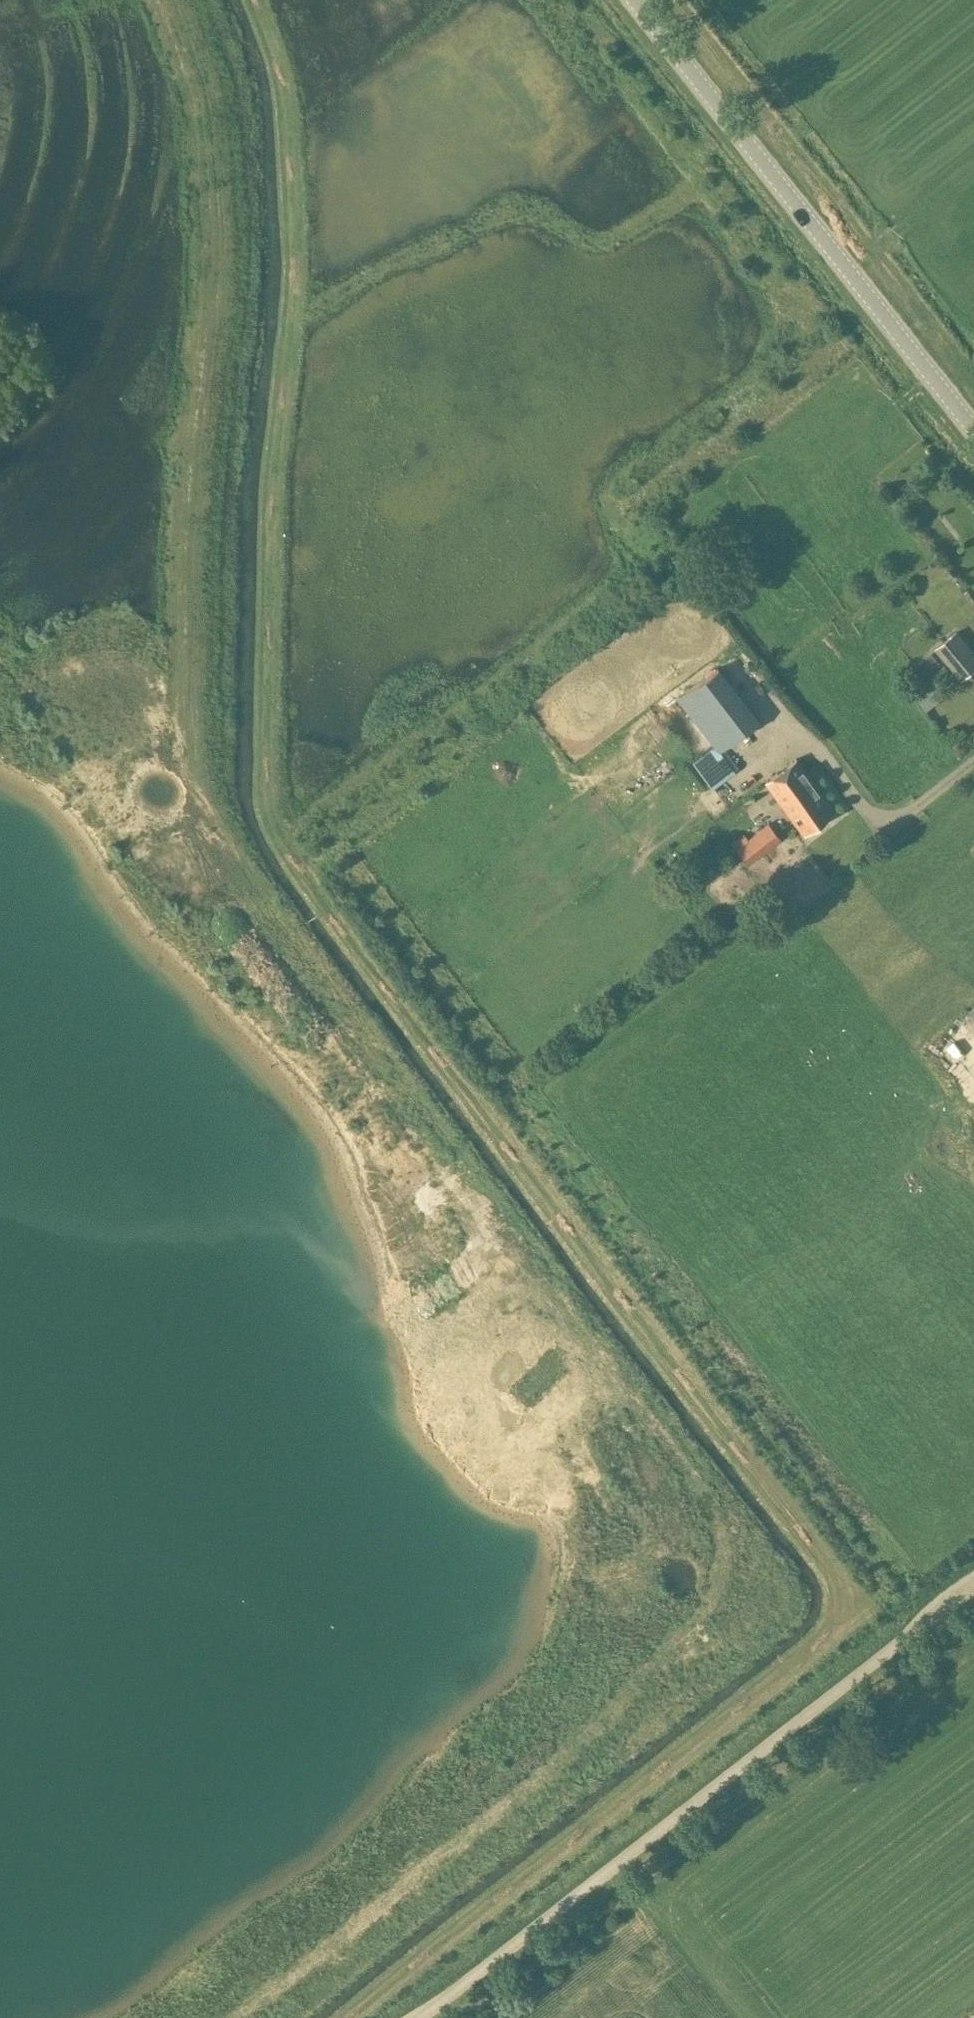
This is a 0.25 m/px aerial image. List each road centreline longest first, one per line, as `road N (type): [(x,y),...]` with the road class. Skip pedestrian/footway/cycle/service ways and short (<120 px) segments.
road 1 (unclassified): [(429,2017),(973,1585)]
road 2 (unclassified): [(973,432),(634,0)]

